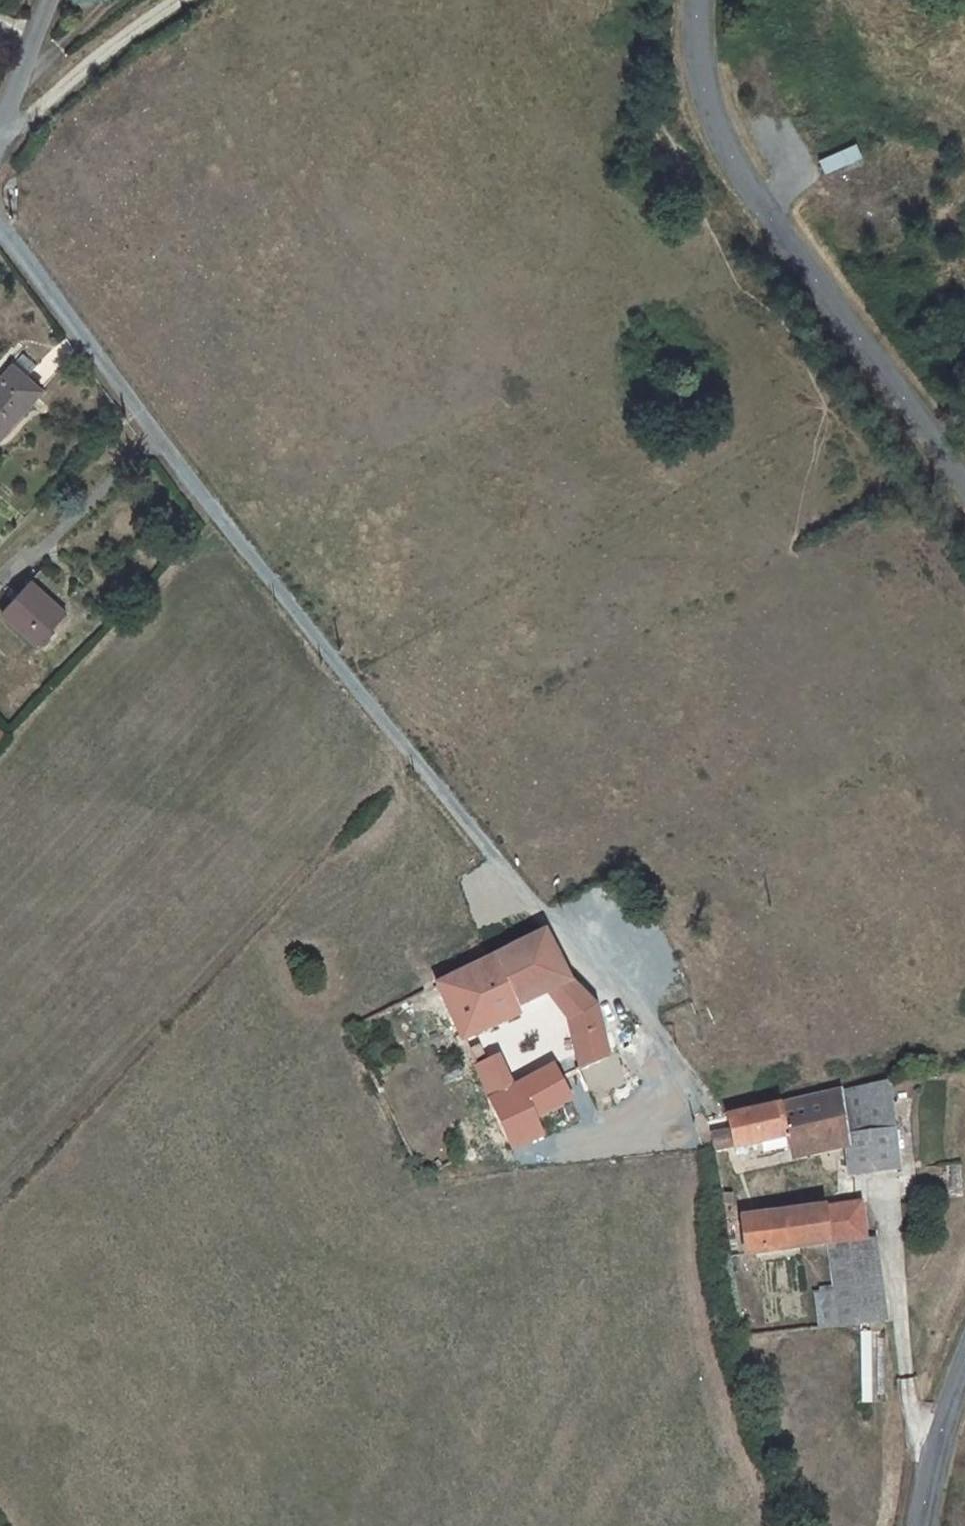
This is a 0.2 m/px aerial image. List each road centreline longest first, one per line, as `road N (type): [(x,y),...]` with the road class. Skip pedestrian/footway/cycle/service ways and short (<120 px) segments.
road 1 (unclassified): [(702,1106),(611,984),(486,857),(155,447),(0,236)]
road 2 (tertiary): [(964,487),(725,146),(694,32),(697,0)]
road 3 (track): [(0,114),(77,71),(174,0)]
road 4 (tertiary): [(921,1525),(943,1413),(964,1359)]
road 5 (residential): [(0,112),(46,0)]

